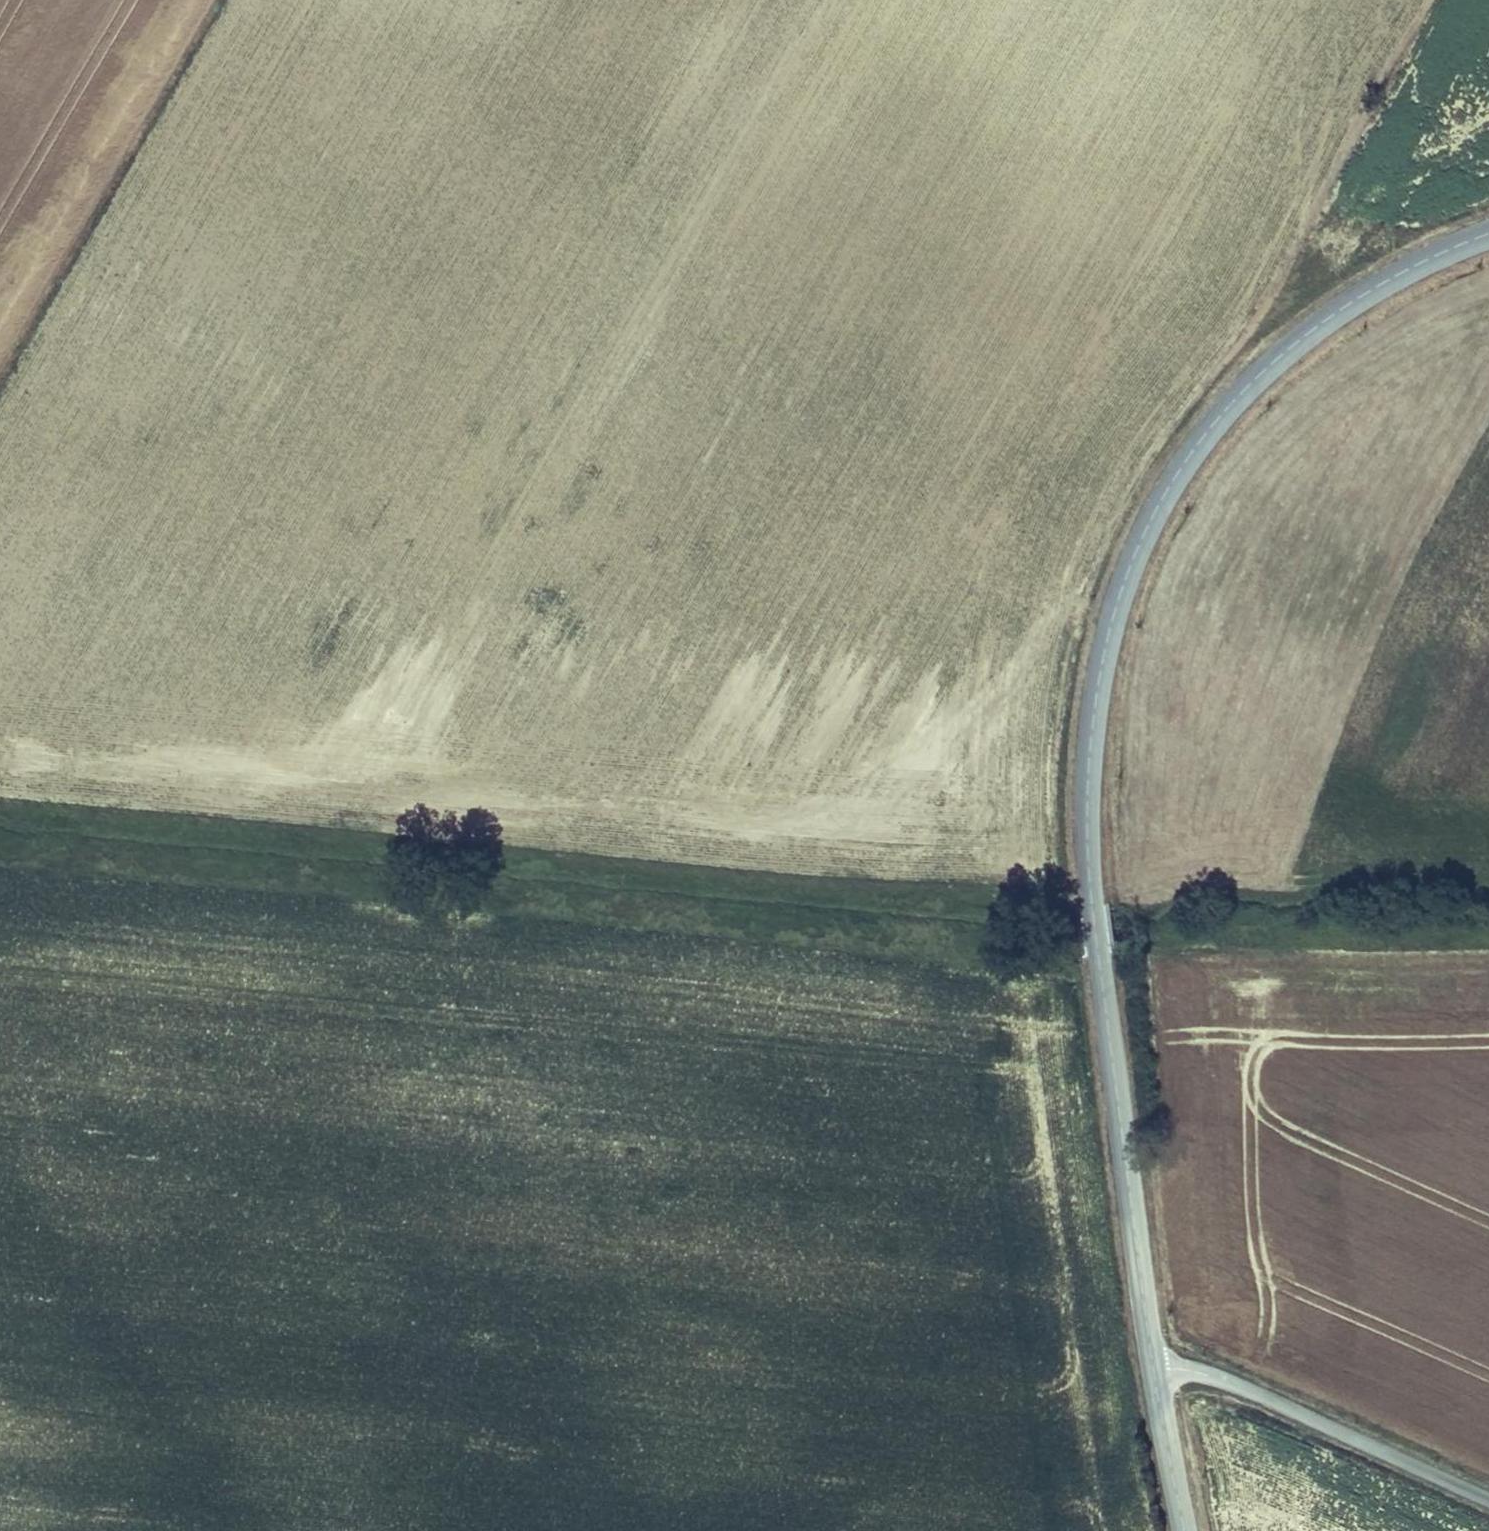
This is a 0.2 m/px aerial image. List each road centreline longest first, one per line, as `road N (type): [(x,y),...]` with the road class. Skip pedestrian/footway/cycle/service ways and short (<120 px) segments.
road 1 (tertiary): [(1153,1371),(1089,841),(1091,737),(1116,606),(1168,488),(1231,406),(1369,292),(1488,234)]
road 2 (unclassified): [(1153,1371),(1488,1503)]
road 3 (tertiary): [(1184,1530),(1153,1371)]

